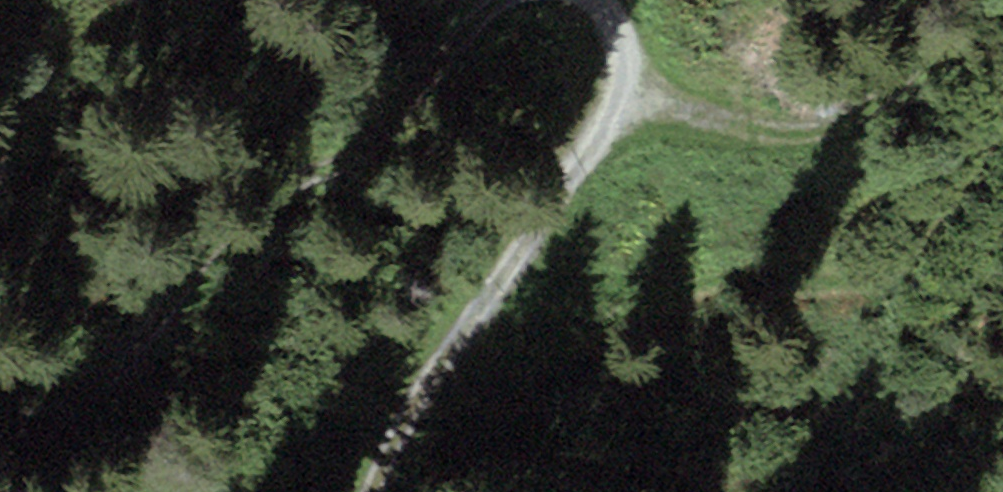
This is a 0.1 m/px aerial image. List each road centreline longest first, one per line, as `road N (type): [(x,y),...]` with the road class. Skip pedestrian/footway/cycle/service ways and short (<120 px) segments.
road 1 (track): [(415,394),(609,329),(731,274),(832,272),(895,248),(974,171),(1002,117)]
road 2 (track): [(500,0),(443,73),(379,130),(248,208),(67,407),(0,427)]
road 3 (track): [(380,491),(415,394),(579,146),(618,22),(607,0)]
road 4 (track): [(598,85),(762,132),(826,128),(896,81),(932,0)]

